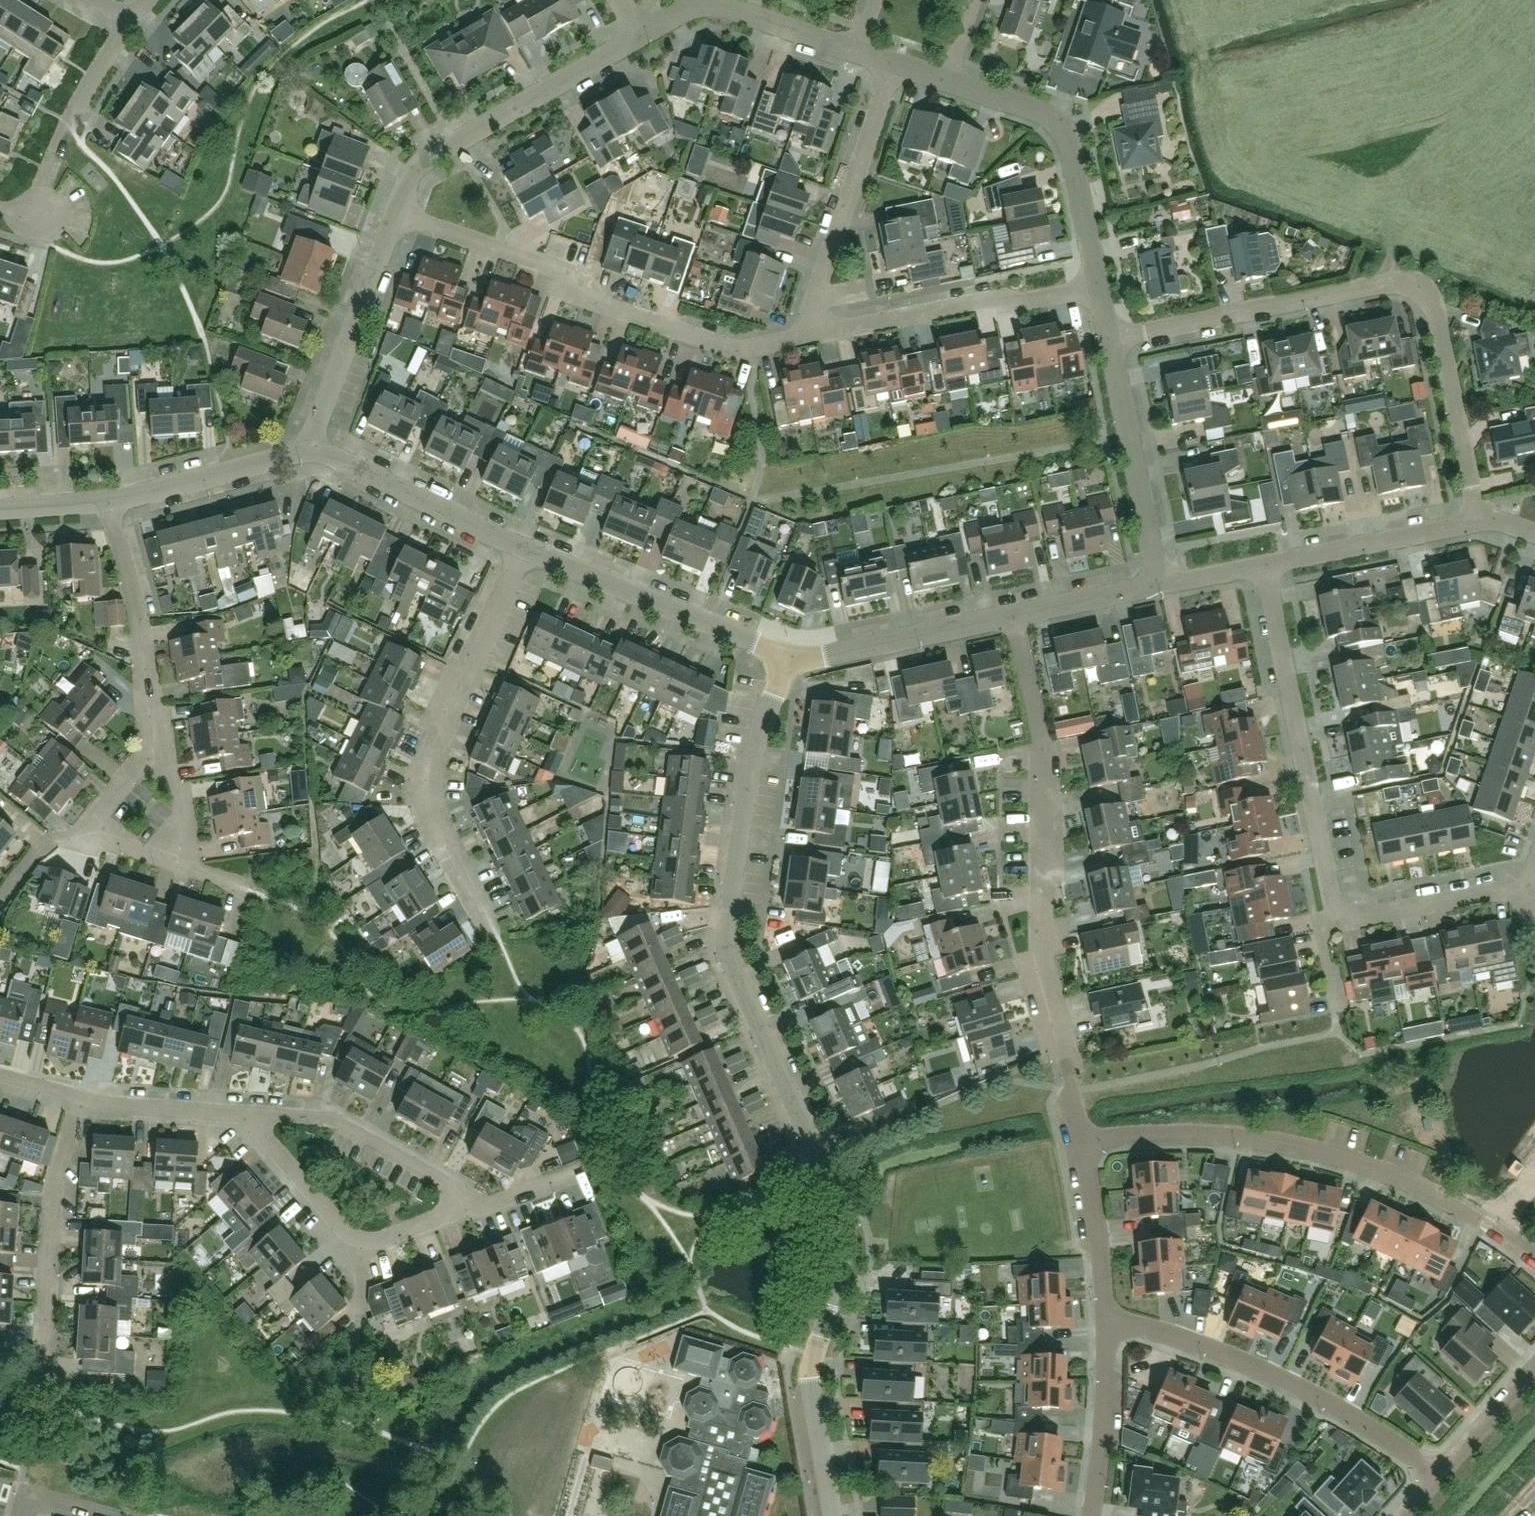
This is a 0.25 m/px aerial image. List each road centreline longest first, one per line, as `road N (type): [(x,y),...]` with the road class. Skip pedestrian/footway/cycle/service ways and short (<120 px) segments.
road 1 (unclassified): [(833,1515),(808,1380),(841,1267),(844,1222),(725,950),(752,751),(788,652)]
road 2 (residential): [(1480,521),(1435,306),(1420,286),(1387,282),(1108,339)]
road 3 (residential): [(1085,1143),(1039,977),(1044,736),(1012,615)]
road 4 (residential): [(395,213),(578,275),(614,310),(732,346),(824,333)]
road 5 (residential): [(1495,1229),(1399,1177),(1296,1147),(1181,1134),(1085,1143)]
road 6 (residential): [(481,910),(425,797),(424,759),(522,547)]
road 7 (residential): [(1106,1323),(1153,1330),(1265,1370),(1437,1473)]
road 8 (residential): [(1338,923),(1264,564)]
road 9 (residential): [(395,213),(425,161),(639,34)]
road 10 (residential): [(948,81),(1041,112),(1065,131),(1099,286)]
road 11 (residential): [(788,652),(522,547)]
road 12 (residential): [(824,333),(816,293),(894,64)]
road 13 (residential): [(824,333),(1099,286)]
road 14 (residential): [(249,1112),(353,1237),(374,1241),(460,1210)]
road 15 (residential): [(44,1360),(51,1180),(85,1096)]
road 16 (residential): [(153,756),(140,624),(110,501)]
road 17 (residential): [(309,448),(395,213)]
road 18 (residential): [(1108,339),(1159,583)]
road 19 (residential): [(460,1210),(448,1183),(333,1119),(249,1112)]
road 20 (residential): [(522,547),(309,448)]
road 21 (residential): [(639,34),(673,14),(703,9),(858,51)]
road 22 (residential): [(1012,615),(810,658),(788,652)]
road 23 (residential): [(1264,564),(1480,521)]
road 24 (residential): [(309,448),(110,501)]
road 25 (residential): [(1091,1515),(1106,1323)]
road 26 (residential): [(1338,923),(1520,887)]
road 27 (residential): [(1106,1323),(1085,1143)]
road 28 (residential): [(249,1112),(85,1096)]
road 29 (residential): [(1012,615),(1159,583)]
road 30 (residential): [(1437,1473),(1534,1366)]
road 31 (residential): [(460,1210),(579,1169)]
road 32 (residential): [(69,119),(127,13)]
road 33 (residential): [(188,867),(179,791),(153,756)]

